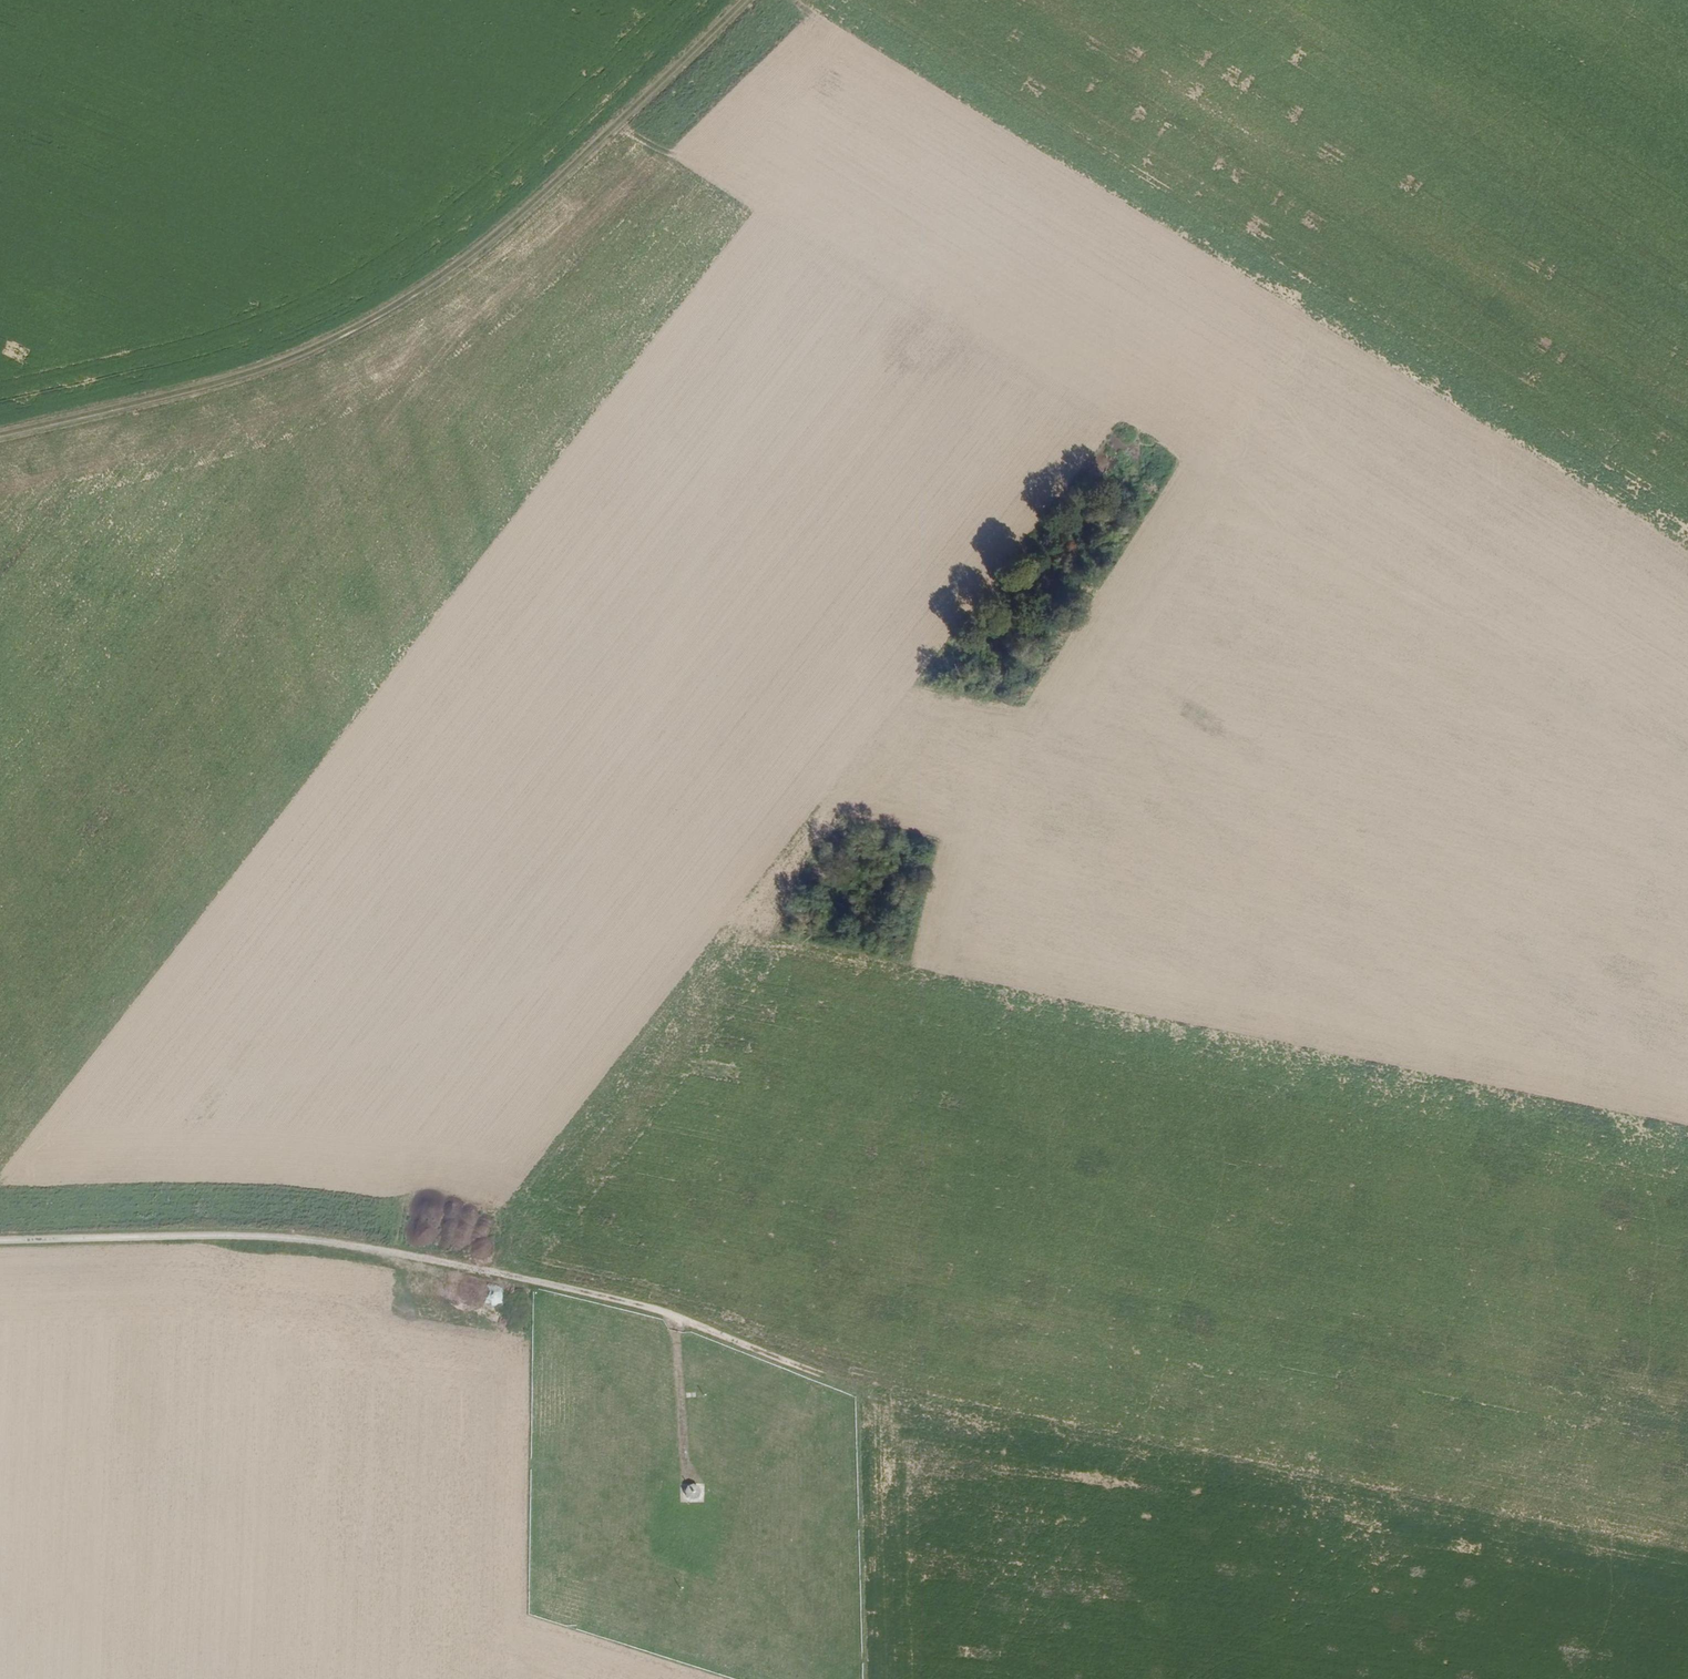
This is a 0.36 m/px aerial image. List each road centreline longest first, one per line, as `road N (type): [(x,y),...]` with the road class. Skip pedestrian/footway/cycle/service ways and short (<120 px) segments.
road 1 (track): [(0,435),(257,371),(458,271),(742,0)]
road 2 (track): [(856,1390),(677,1318),(387,1251),(209,1235),(0,1239)]

